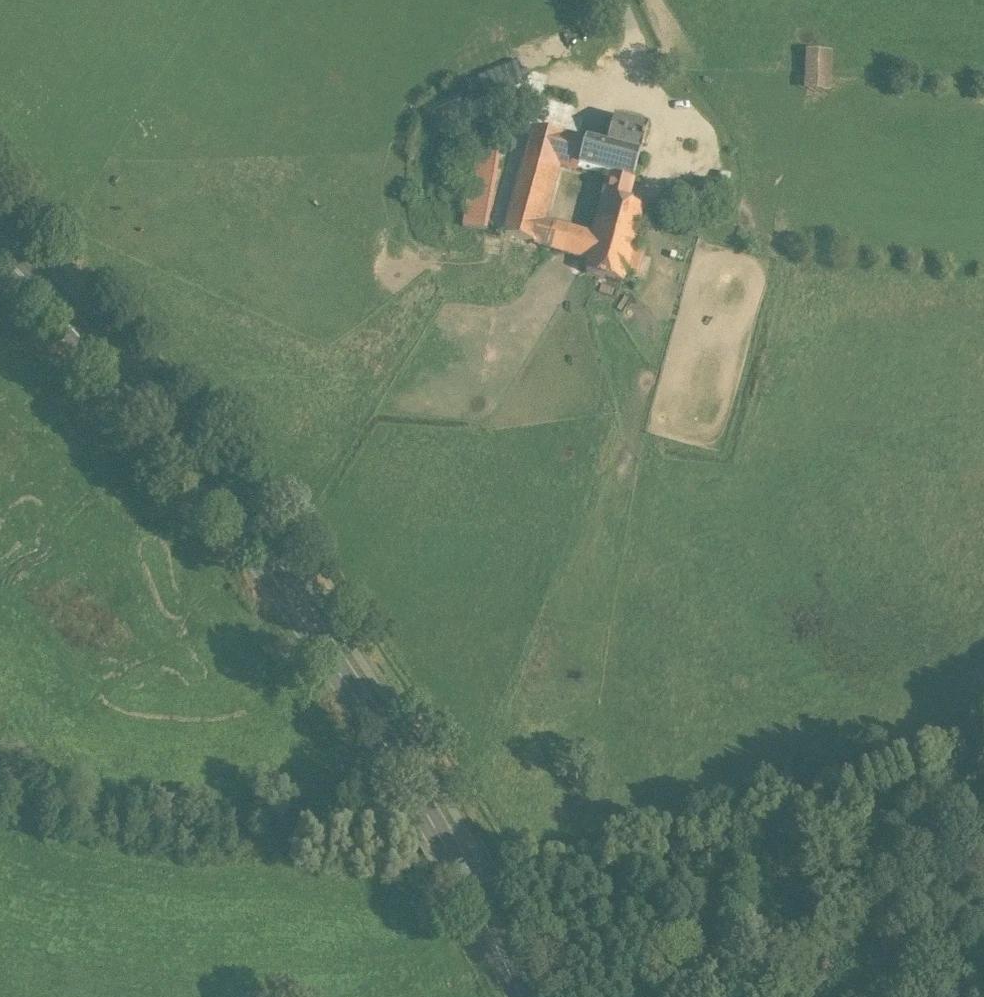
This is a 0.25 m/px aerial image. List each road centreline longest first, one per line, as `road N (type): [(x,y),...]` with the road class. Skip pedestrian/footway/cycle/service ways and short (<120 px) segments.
road 1 (tertiary): [(523,996),(440,833),(272,581),(0,259)]
road 2 (track): [(493,836),(599,830),(747,800),(907,737),(983,692)]

